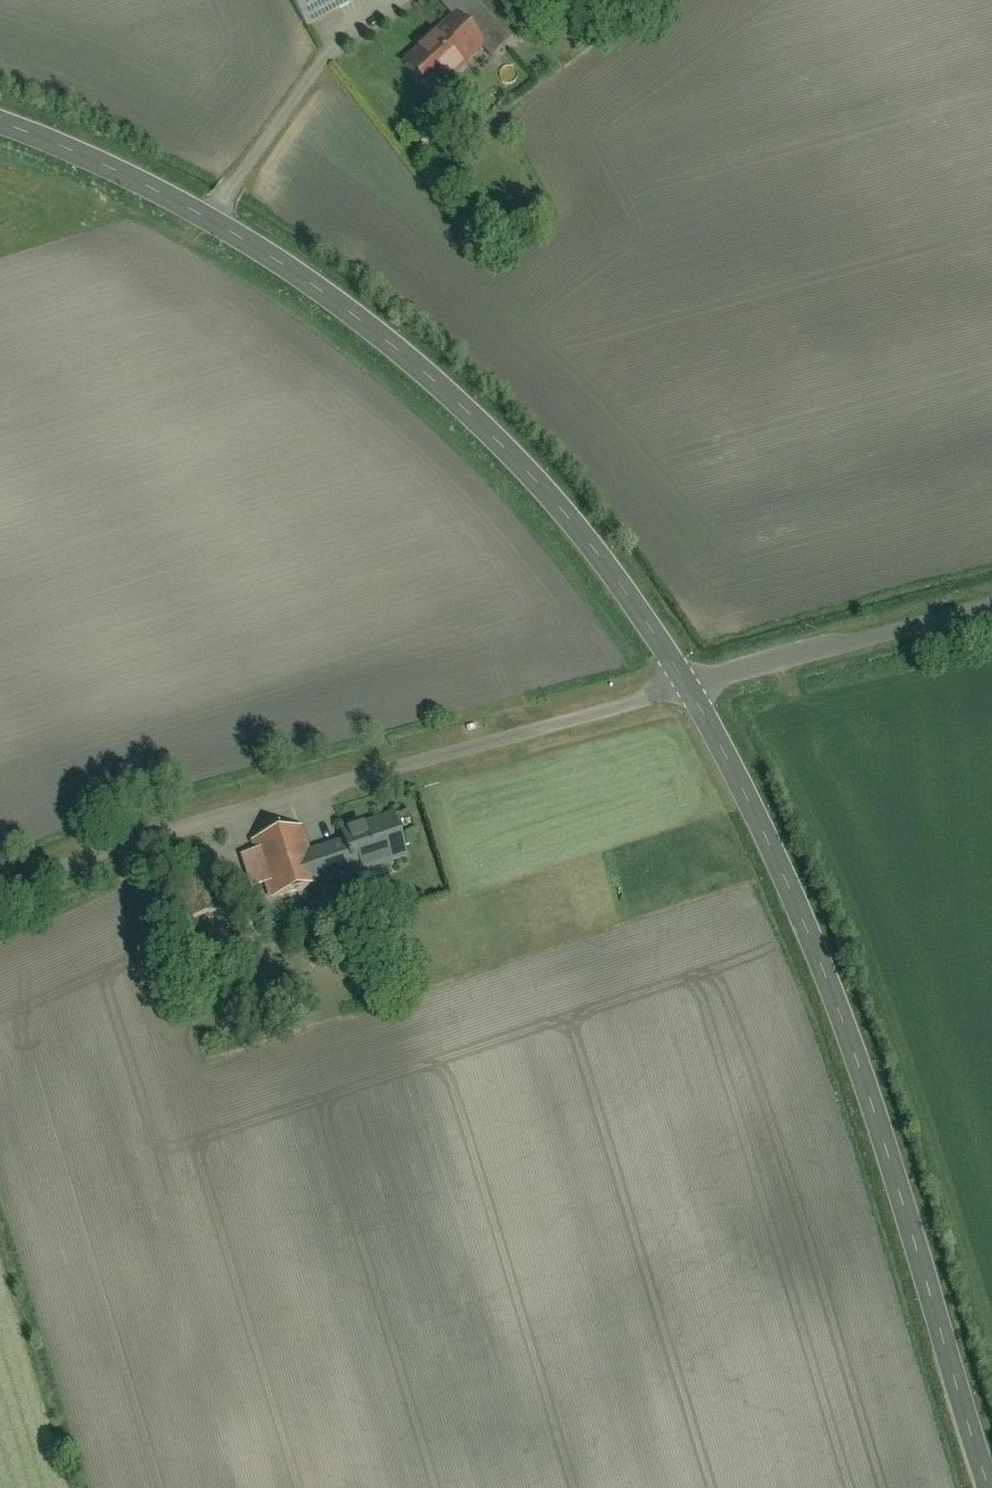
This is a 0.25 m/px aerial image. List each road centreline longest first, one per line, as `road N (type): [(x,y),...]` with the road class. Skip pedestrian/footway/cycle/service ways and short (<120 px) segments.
road 1 (tertiary): [(0,128),(61,149),(214,225),(404,357),(495,440),(593,547),(688,689)]
road 2 (tertiary): [(688,689),(771,849),(851,1034),(991,1484)]
road 3 (residential): [(0,898),(46,873),(240,813),(688,689)]
road 4 (residential): [(688,689),(991,605)]

